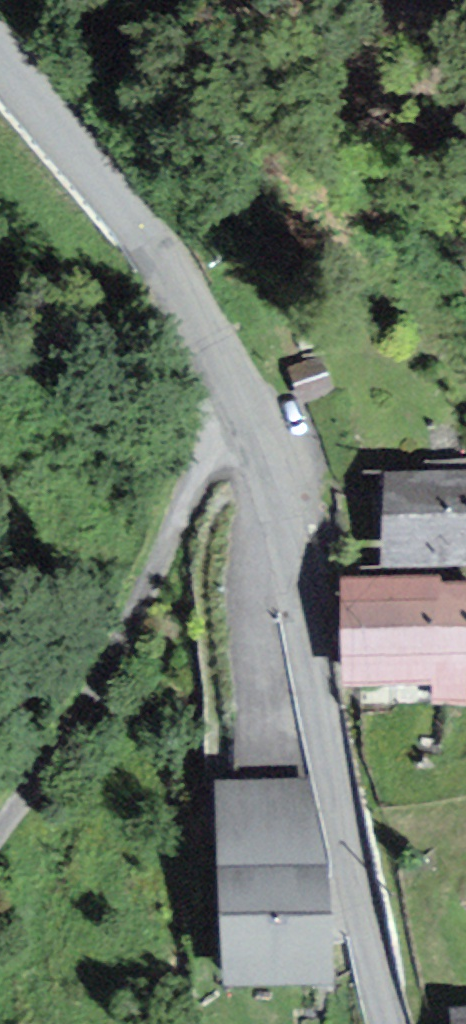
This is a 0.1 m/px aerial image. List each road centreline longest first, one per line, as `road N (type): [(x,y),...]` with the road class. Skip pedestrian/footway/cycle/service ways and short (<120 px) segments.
road 1 (tertiary): [(0,66),(148,254),(261,426),(286,508),(330,775),(387,1023)]
road 2 (track): [(250,405),(223,428),(0,826)]

